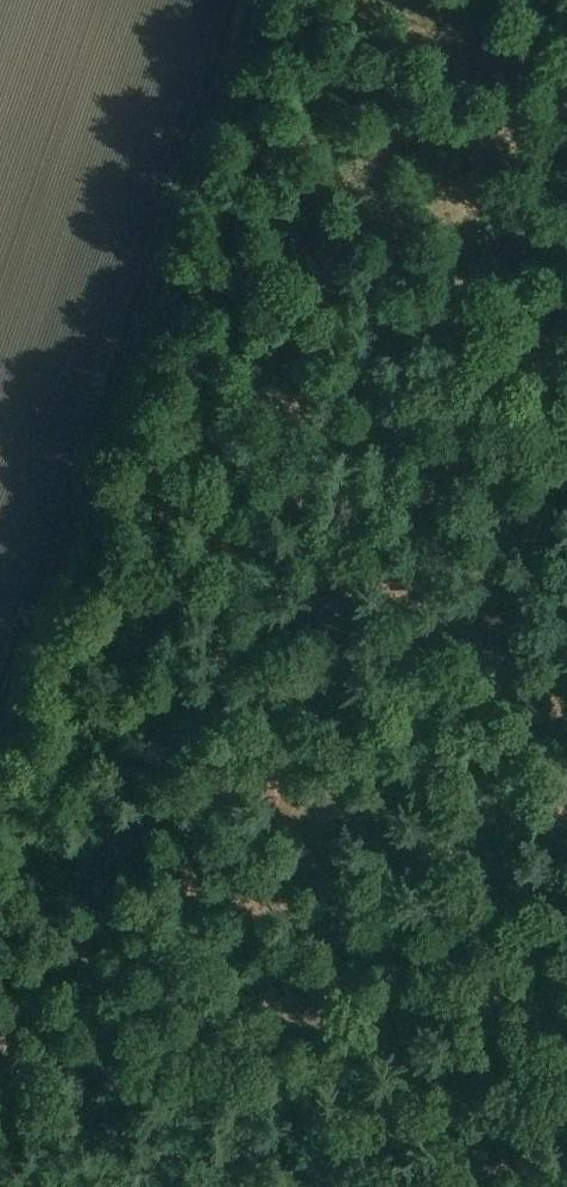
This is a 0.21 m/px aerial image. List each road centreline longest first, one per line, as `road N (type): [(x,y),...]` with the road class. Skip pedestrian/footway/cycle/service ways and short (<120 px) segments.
road 1 (track): [(0,754),(246,0)]
road 2 (track): [(566,991),(0,1047)]
road 3 (track): [(408,0),(458,24),(566,53)]

